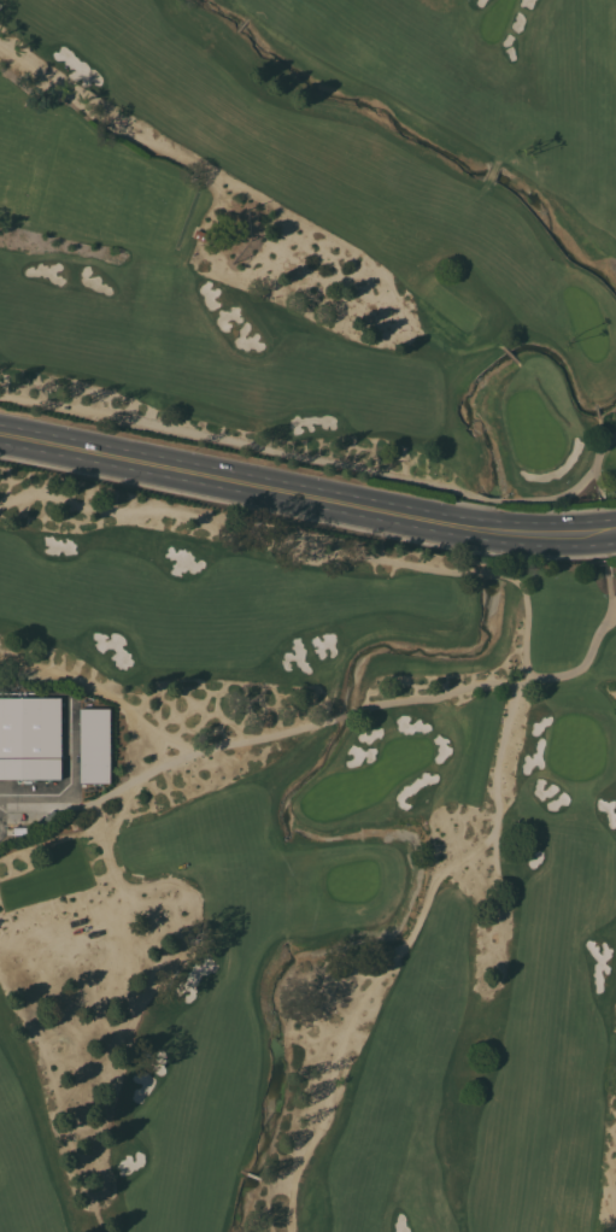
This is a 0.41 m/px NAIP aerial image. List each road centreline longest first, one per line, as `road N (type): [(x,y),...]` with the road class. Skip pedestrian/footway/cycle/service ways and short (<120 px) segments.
road 1 (secondary): [(606,534),(477,529),(0,434)]

